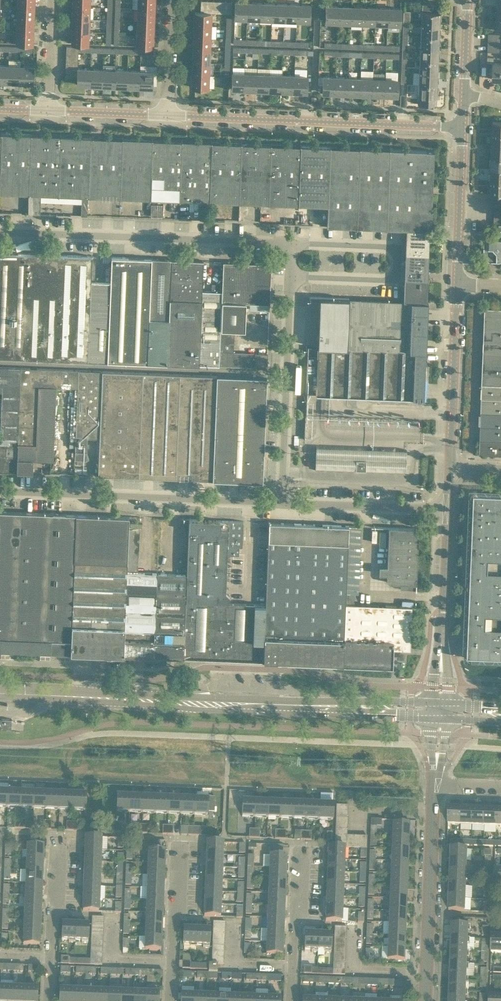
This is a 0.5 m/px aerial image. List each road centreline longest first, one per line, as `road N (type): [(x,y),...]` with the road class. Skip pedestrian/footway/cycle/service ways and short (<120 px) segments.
road 1 (tertiary): [(464,126),(169,114)]
road 2 (unclassified): [(0,231),(290,242)]
road 3 (unclassified): [(282,501),(0,488)]
road 4 (unclassified): [(290,277),(396,281),(398,246),(290,242)]
road 5 (tertiary): [(448,509),(458,283)]
road 6 (unclassified): [(282,501),(290,277)]
road 7 (secondary): [(218,703),(0,693)]
road 8 (tertiary): [(427,1000),(436,784)]
road 9 (residential): [(49,1000),(60,834)]
road 10 (unclassified): [(448,509),(282,501)]
road 11 (residential): [(170,1000),(182,838)]
road 12 (residential): [(292,1000),(303,843)]
road 13 (tertiary): [(458,283),(464,126)]
road 14 (tertiary): [(442,643),(448,509)]
road 15 (secondary): [(301,705),(433,719)]
road 16 (secondary): [(433,702),(301,705)]
road 17 (tertiary): [(169,114),(48,109)]

